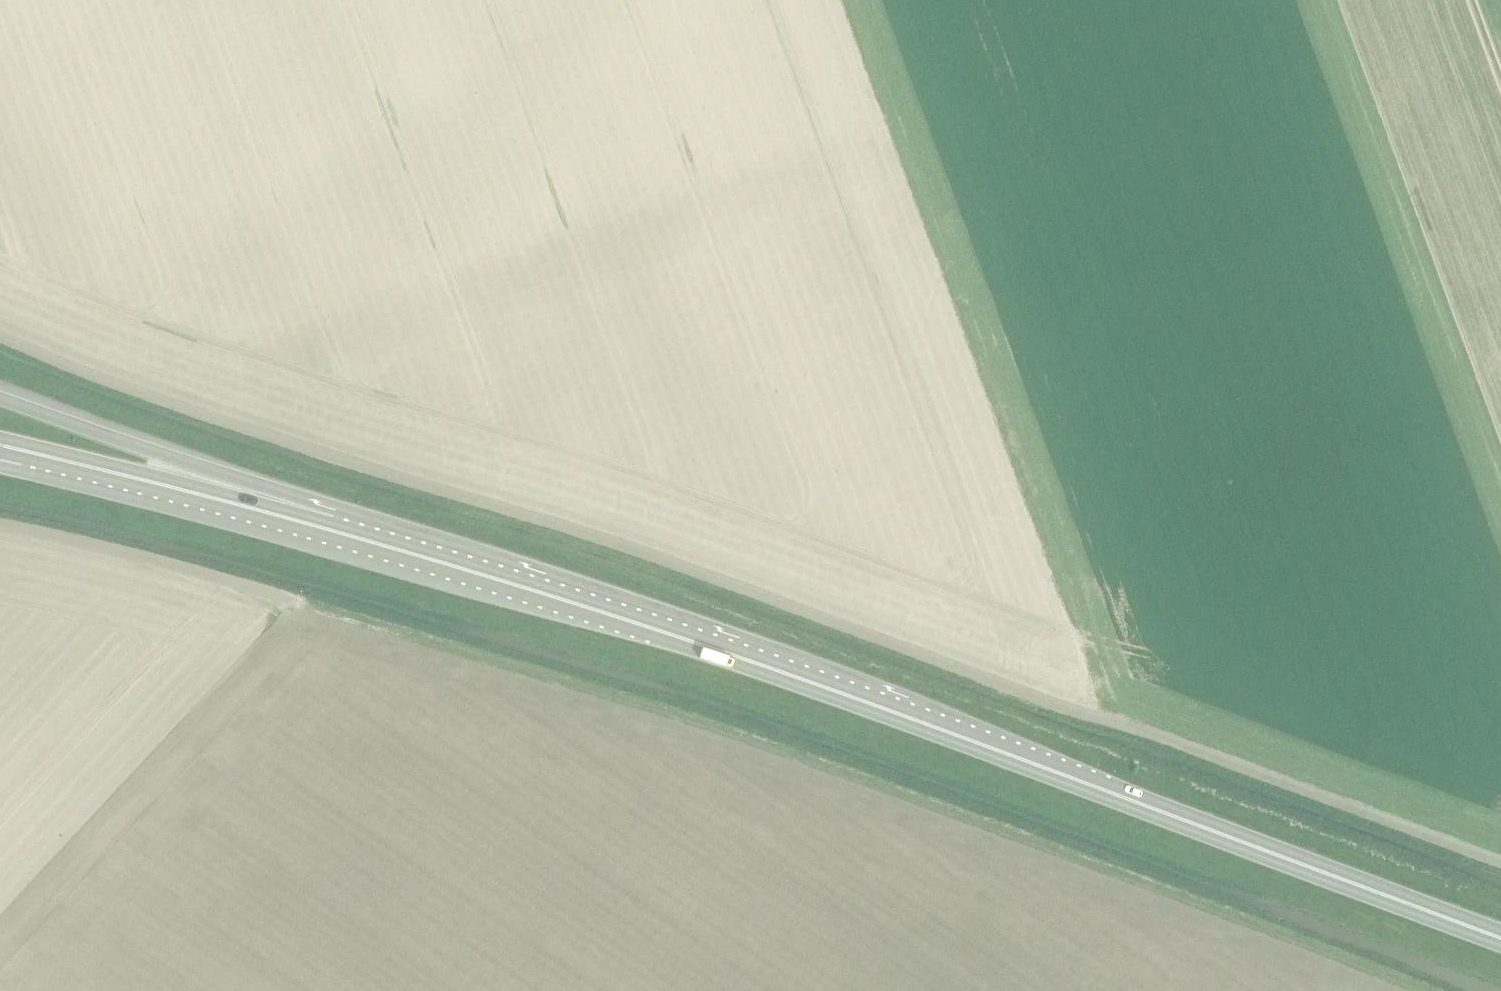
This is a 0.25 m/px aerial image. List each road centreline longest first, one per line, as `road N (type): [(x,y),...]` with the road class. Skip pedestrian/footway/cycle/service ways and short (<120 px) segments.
road 1 (trunk): [(331,530),(769,666),(1500,939)]
road 2 (trunk): [(331,530),(230,478),(0,392)]
road 3 (trunk): [(26,451),(331,530)]

